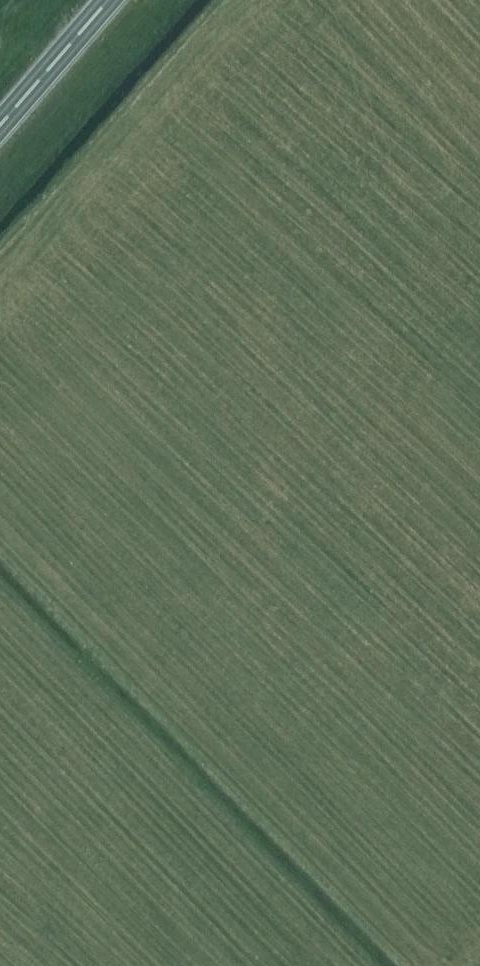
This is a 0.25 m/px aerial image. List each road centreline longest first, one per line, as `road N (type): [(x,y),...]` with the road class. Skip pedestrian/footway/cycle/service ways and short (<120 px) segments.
road 1 (trunk): [(0,127),(109,0)]

